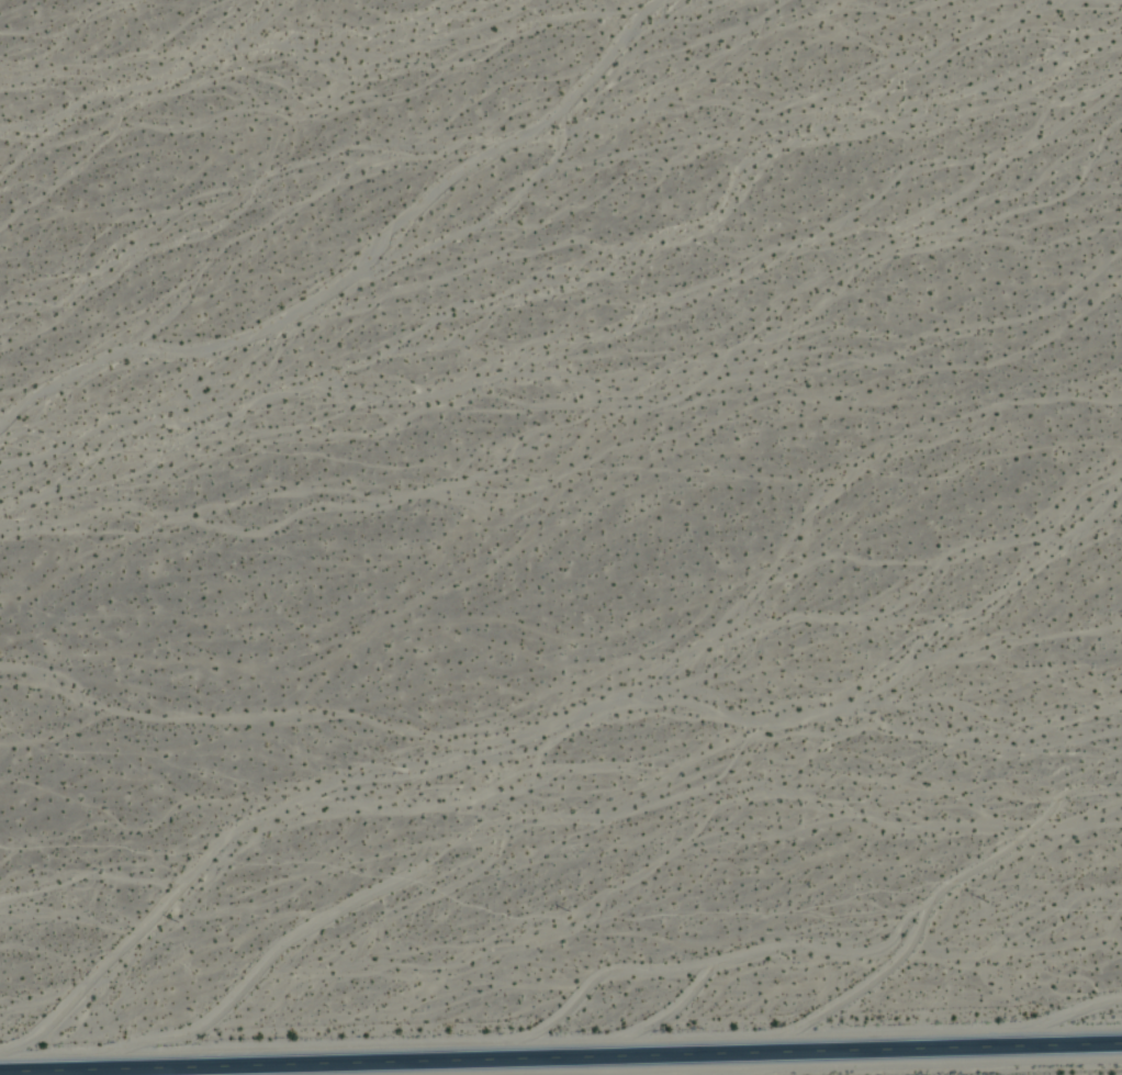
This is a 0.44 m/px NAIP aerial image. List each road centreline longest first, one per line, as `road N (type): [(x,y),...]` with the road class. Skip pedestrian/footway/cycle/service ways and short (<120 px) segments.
road 1 (secondary): [(1121,1044),(0,1072)]

